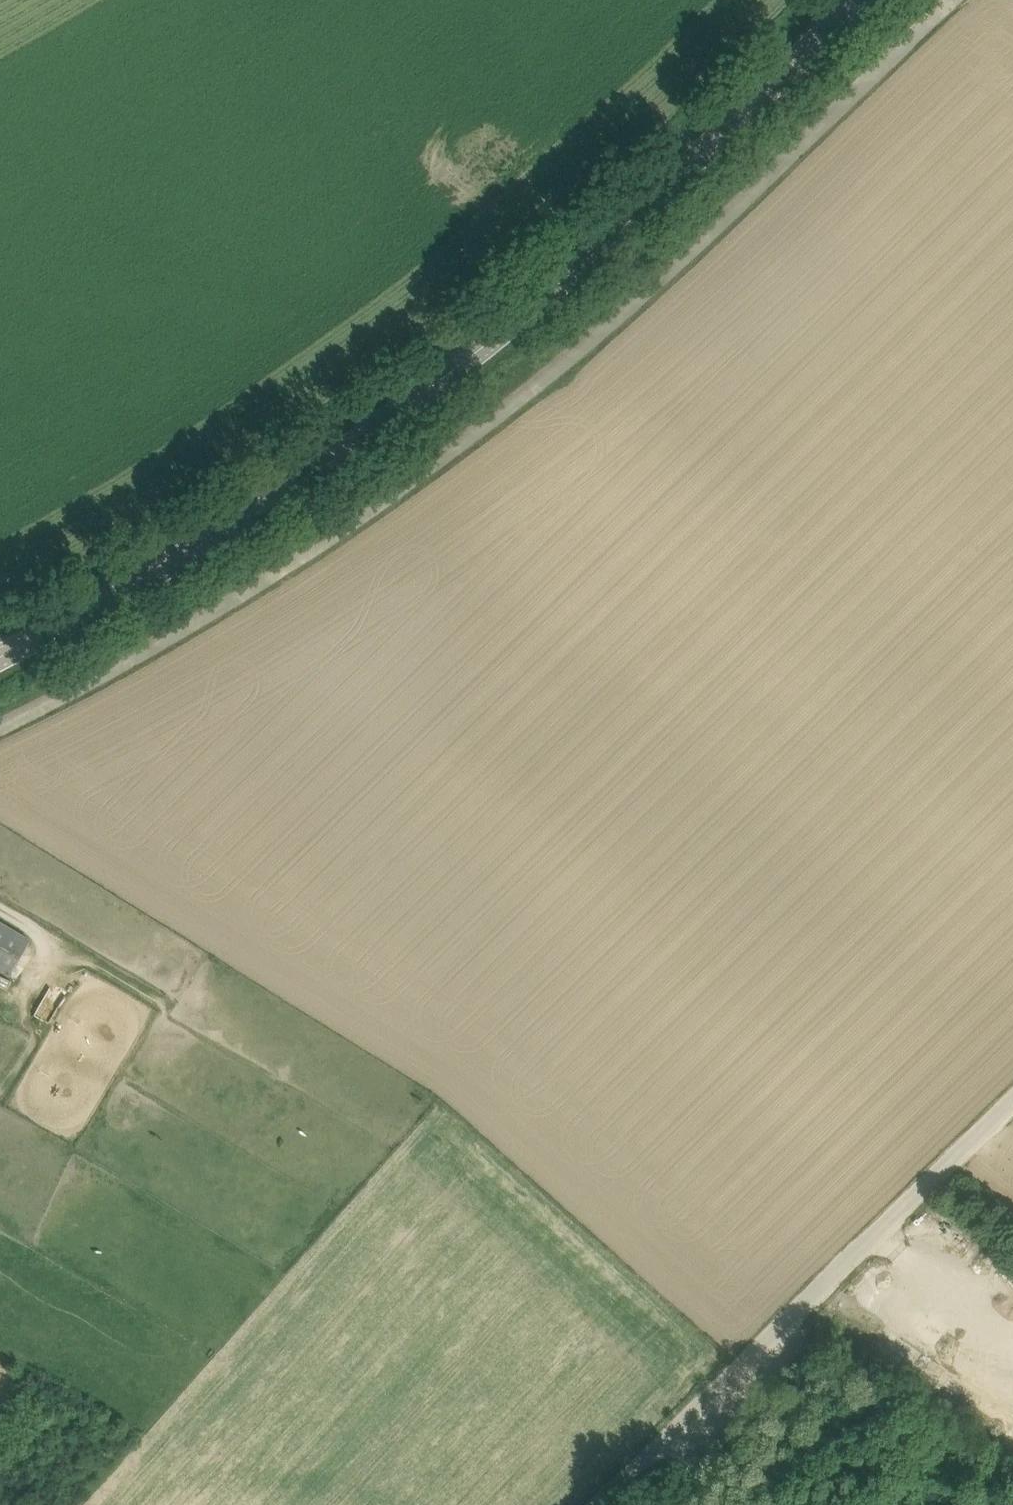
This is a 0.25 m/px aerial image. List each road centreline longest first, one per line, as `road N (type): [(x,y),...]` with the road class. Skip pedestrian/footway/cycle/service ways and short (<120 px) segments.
road 1 (unclassified): [(0,656),(176,556),(453,370),(593,251),(851,0)]
road 2 (unclassified): [(585,1504),(1012,1089)]

